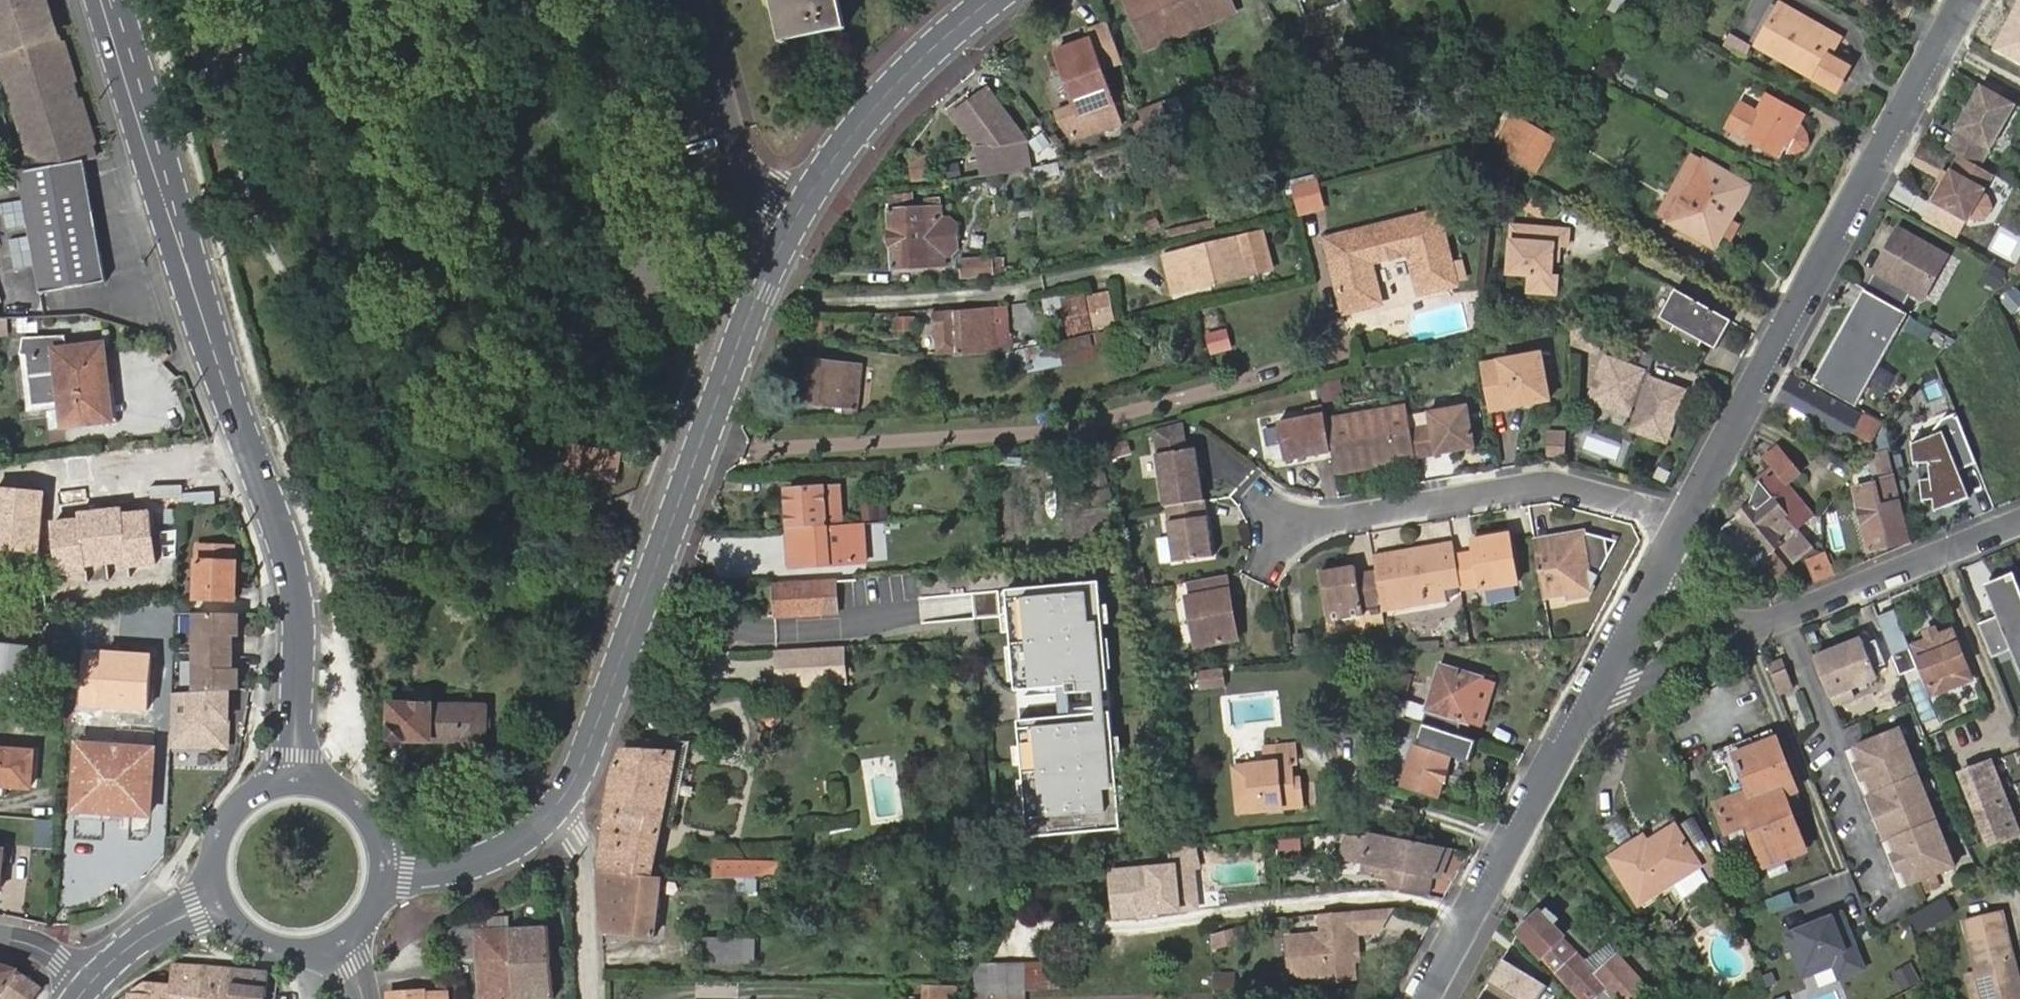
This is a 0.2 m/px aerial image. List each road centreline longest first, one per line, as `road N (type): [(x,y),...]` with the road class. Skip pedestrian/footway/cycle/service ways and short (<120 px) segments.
road 1 (tertiary): [(552,811),(582,767),(781,246),(859,126),(992,0)]
road 2 (secondary): [(295,785),(298,622),(285,544),(103,0)]
road 3 (residential): [(1686,526),(1966,0)]
road 4 (residential): [(1686,526),(1561,485),(1534,484),(1295,524)]
road 5 (residential): [(1427,998),(1597,692)]
road 6 (residential): [(2019,524),(1780,621)]
road 7 (unclassified): [(587,998),(583,852),(552,811)]
road 8 (residential): [(1597,692),(1780,621)]
road 9 (tertiary): [(385,870),(478,861),(552,811)]
road 10 (secondary): [(295,785),(246,804),(229,824),(216,875),(222,901)]
road 11 (secondary): [(91,981),(138,941),(222,901)]
road 12 (secondary): [(222,901),(242,930),(272,948),(306,953),(339,944)]
road 13 (secondary): [(385,870),(368,818),(323,787),(295,785)]
road 14 (residential): [(1597,692),(1661,574)]
road 15 (residential): [(1780,621),(1661,574)]

